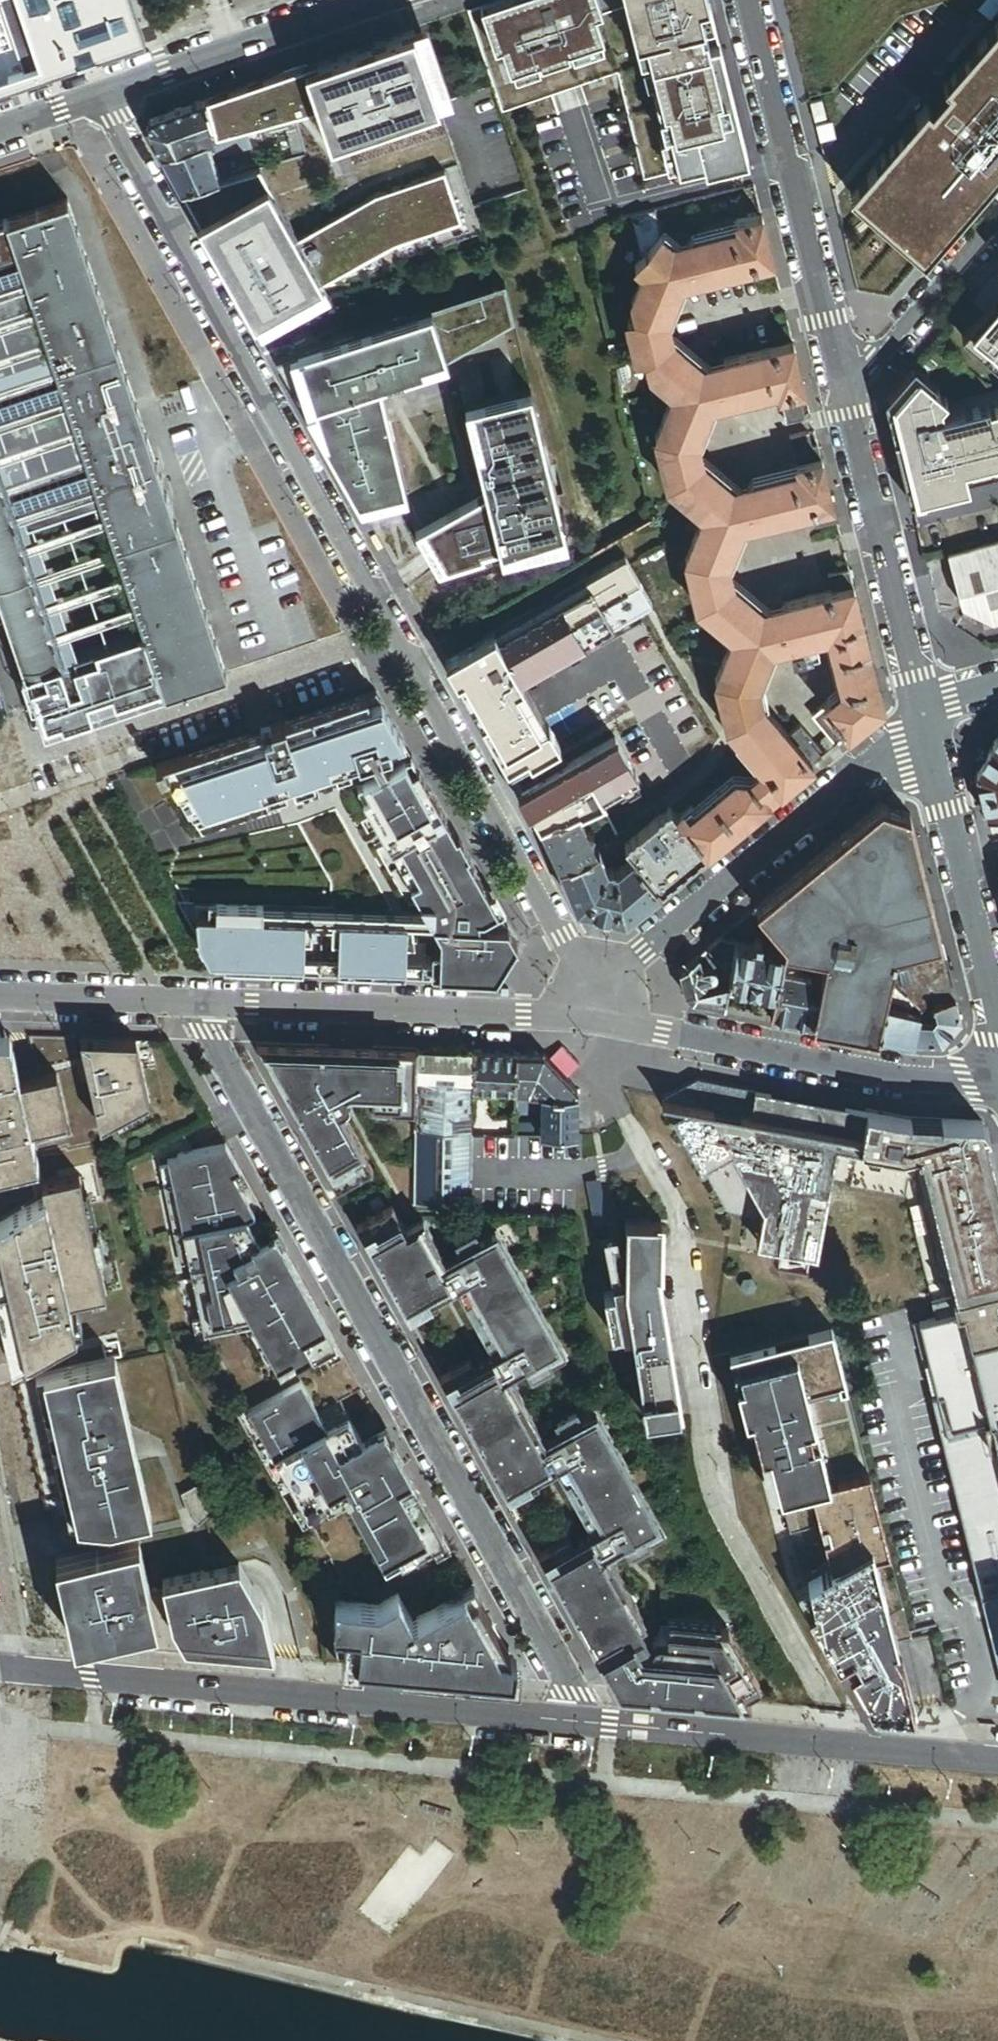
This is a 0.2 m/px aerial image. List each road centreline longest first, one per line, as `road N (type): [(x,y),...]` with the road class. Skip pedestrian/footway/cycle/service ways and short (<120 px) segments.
road 1 (residential): [(100,98),(568,948),(587,1013)]
road 2 (residential): [(198,1004),(576,1689),(586,1727)]
road 3 (residential): [(586,1727),(0,1665)]
road 4 (residential): [(587,1013),(929,720)]
road 5 (residential): [(587,1013),(948,1081),(997,1082)]
road 6 (residential): [(997,1762),(586,1727)]
road 7 (residential): [(744,0),(844,388)]
road 8 (residential): [(198,1004),(587,1013)]
road 9 (residential): [(844,388),(929,720)]
road 10 (residential): [(100,98),(387,0)]
road 11 (residential): [(929,720),(997,1000)]
road 12 (residential): [(844,388),(997,212)]
road 13 (residential): [(0,995),(198,1004)]

